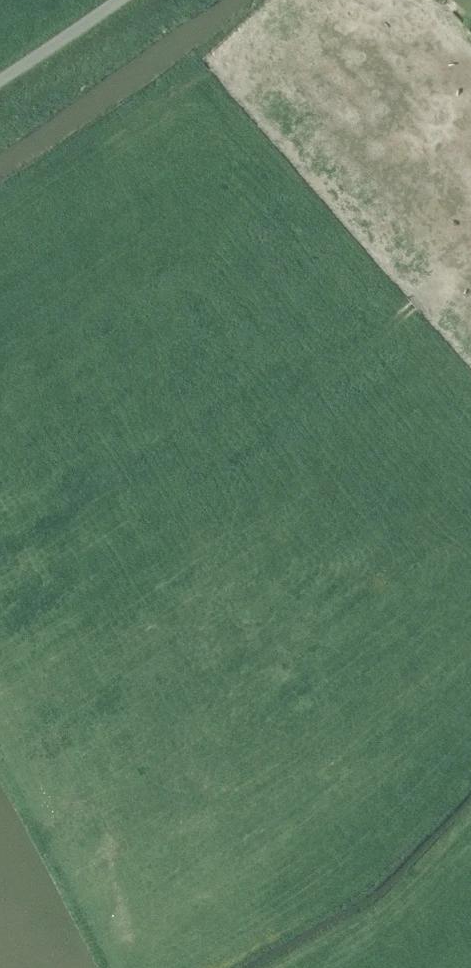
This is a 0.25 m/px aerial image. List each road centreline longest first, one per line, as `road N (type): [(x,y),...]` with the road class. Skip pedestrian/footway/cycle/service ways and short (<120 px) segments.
road 1 (unclassified): [(0,73),(106,0)]

